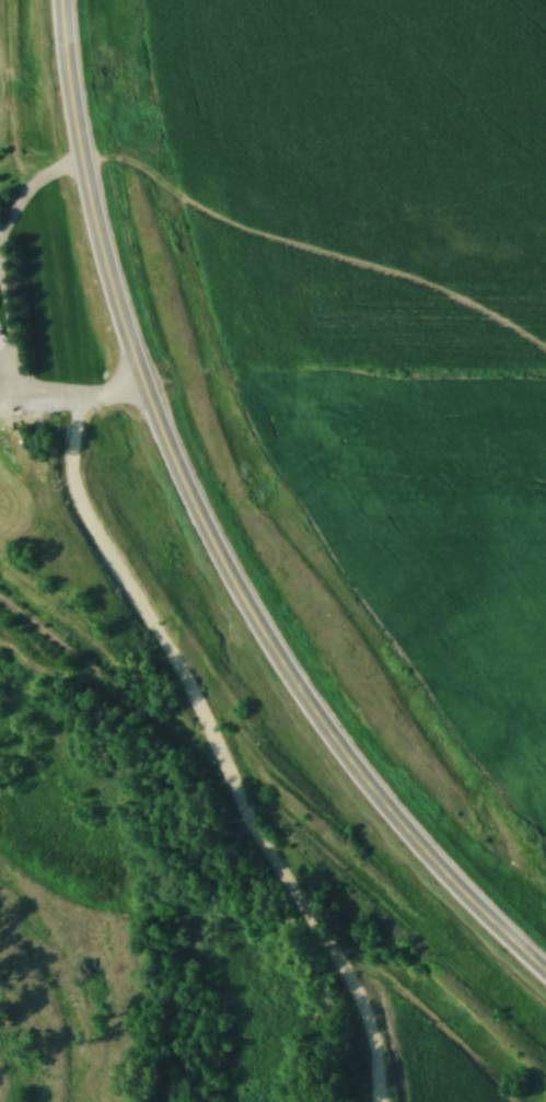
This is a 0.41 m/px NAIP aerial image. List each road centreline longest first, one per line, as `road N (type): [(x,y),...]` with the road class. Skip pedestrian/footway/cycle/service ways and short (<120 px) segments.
road 1 (secondary): [(545,976),(450,881),(317,724),(187,497),(100,250),(66,0)]
road 2 (tertiary): [(378,1101),(375,1048),(355,986),(257,850),(208,727),(75,497),(71,477),(89,418),(142,387)]

